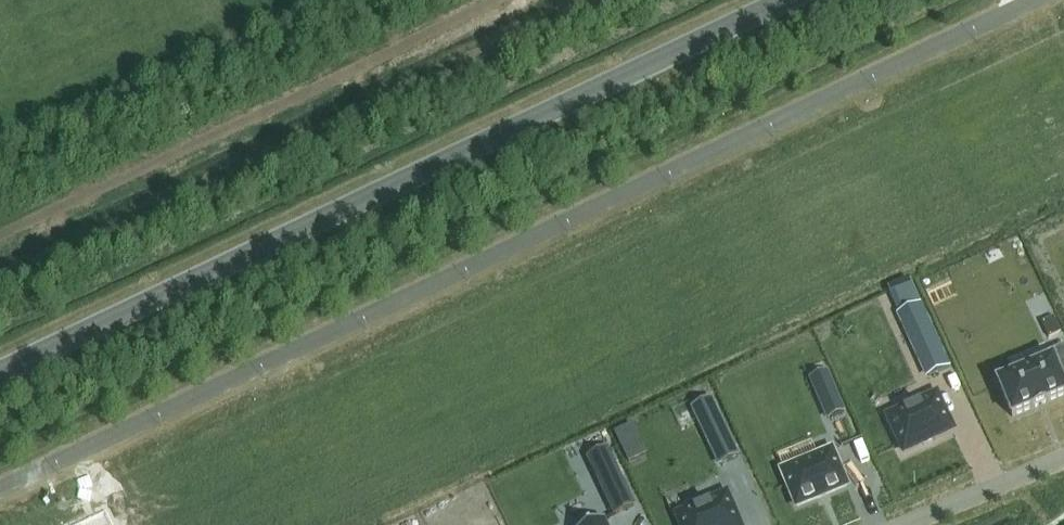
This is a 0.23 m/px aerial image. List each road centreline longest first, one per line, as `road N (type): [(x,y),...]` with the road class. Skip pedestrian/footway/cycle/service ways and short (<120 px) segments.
road 1 (residential): [(1037,0),(0,490)]
road 2 (tertiary): [(787,0),(0,375)]
road 3 (residential): [(905,524),(1063,458)]

